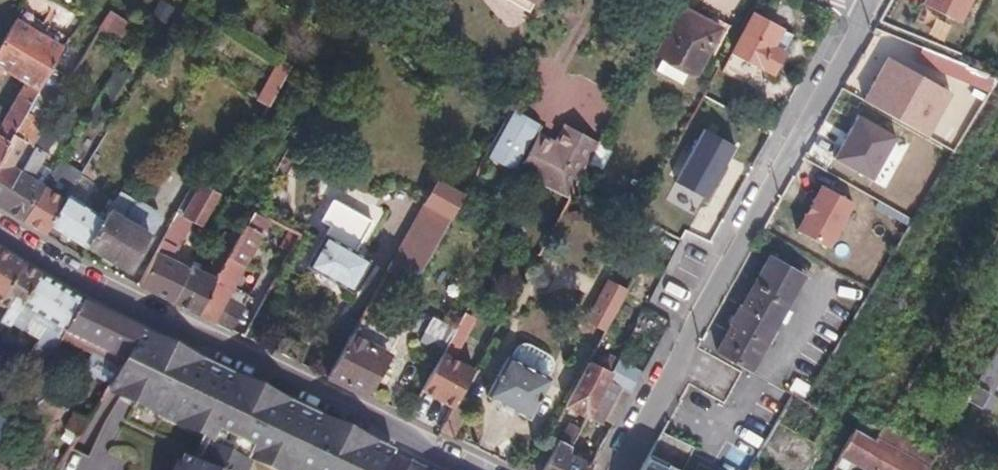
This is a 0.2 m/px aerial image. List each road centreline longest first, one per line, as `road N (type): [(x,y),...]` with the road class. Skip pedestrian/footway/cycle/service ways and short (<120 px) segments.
road 1 (tertiary): [(475,469),(47,266),(0,235)]
road 2 (residential): [(864,0),(858,25),(622,469)]

